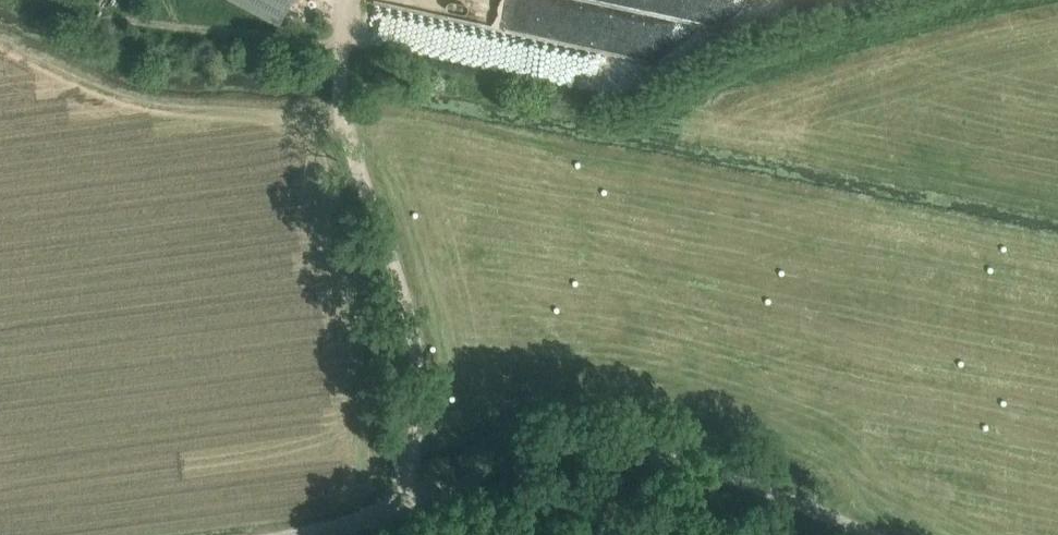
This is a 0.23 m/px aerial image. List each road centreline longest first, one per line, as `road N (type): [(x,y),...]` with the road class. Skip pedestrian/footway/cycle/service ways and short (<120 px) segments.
road 1 (unclassified): [(867,534),(811,507),(671,463),(563,447),(517,453),(441,498),(354,527),(300,534)]

